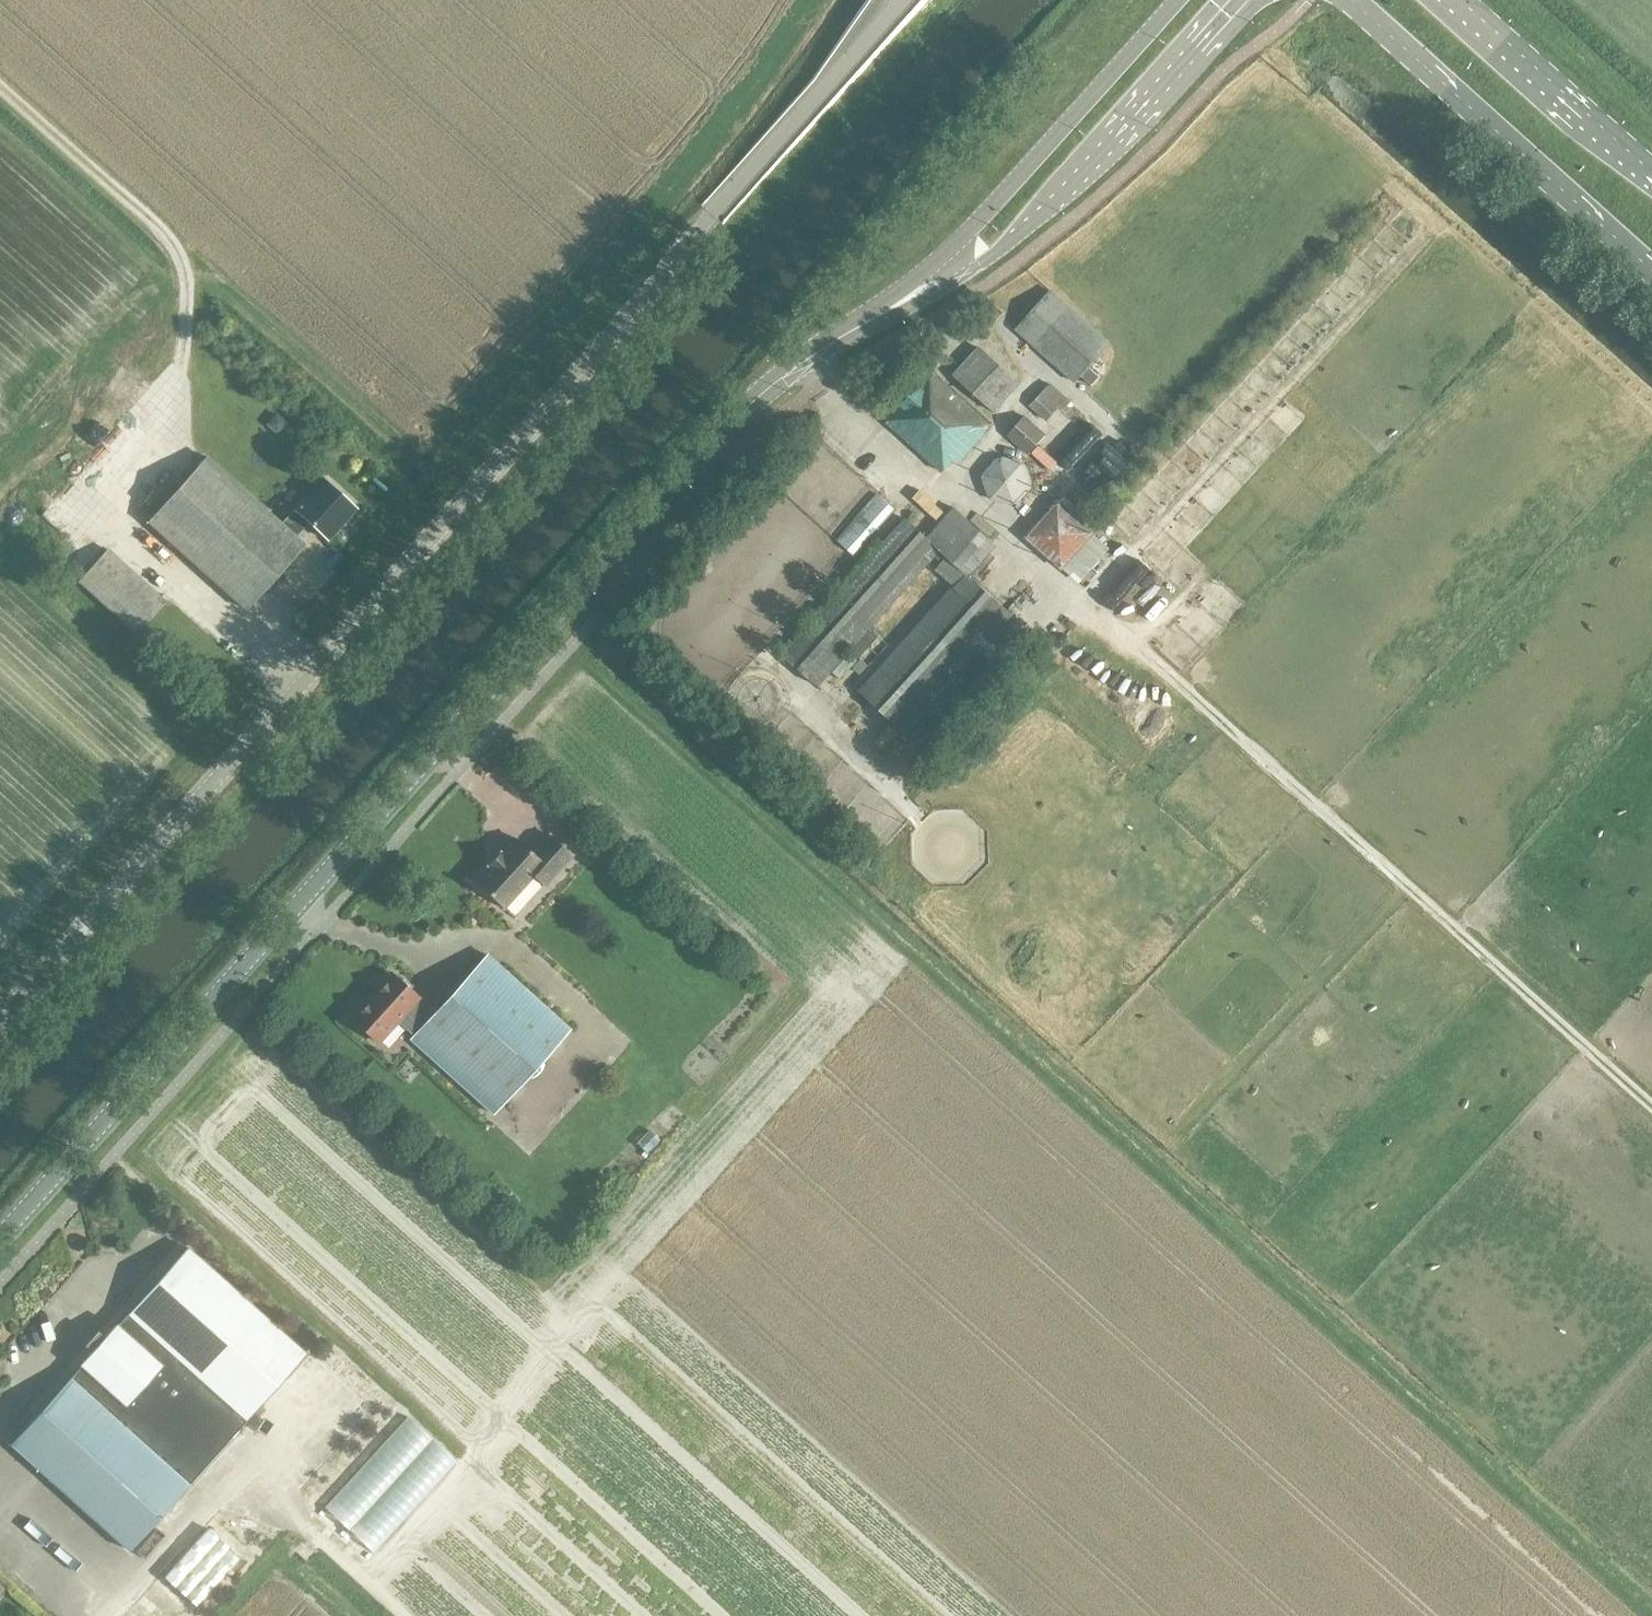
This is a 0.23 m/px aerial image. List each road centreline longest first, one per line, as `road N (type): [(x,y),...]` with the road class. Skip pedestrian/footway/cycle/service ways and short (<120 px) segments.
road 1 (unclassified): [(0,1010),(299,691),(905,0)]
road 2 (tertiary): [(0,1230),(694,456),(786,367),(831,337)]
road 3 (track): [(1651,1120),(821,380),(786,367)]
road 4 (track): [(299,691),(112,518),(176,437),(178,248),(0,88)]
road 5 (track): [(0,1458),(132,1582),(236,1471),(401,1615)]
road 6 (tertiary): [(831,337),(901,310),(971,269),(1109,147),(1215,27)]
road 7 (tertiary): [(1178,0),(948,247),(831,337)]
road 8 (track): [(372,1590),(660,1247)]
road 9 (secondary): [(1352,0),(1651,269)]
road 10 (secondary): [(1651,170),(1461,0)]

